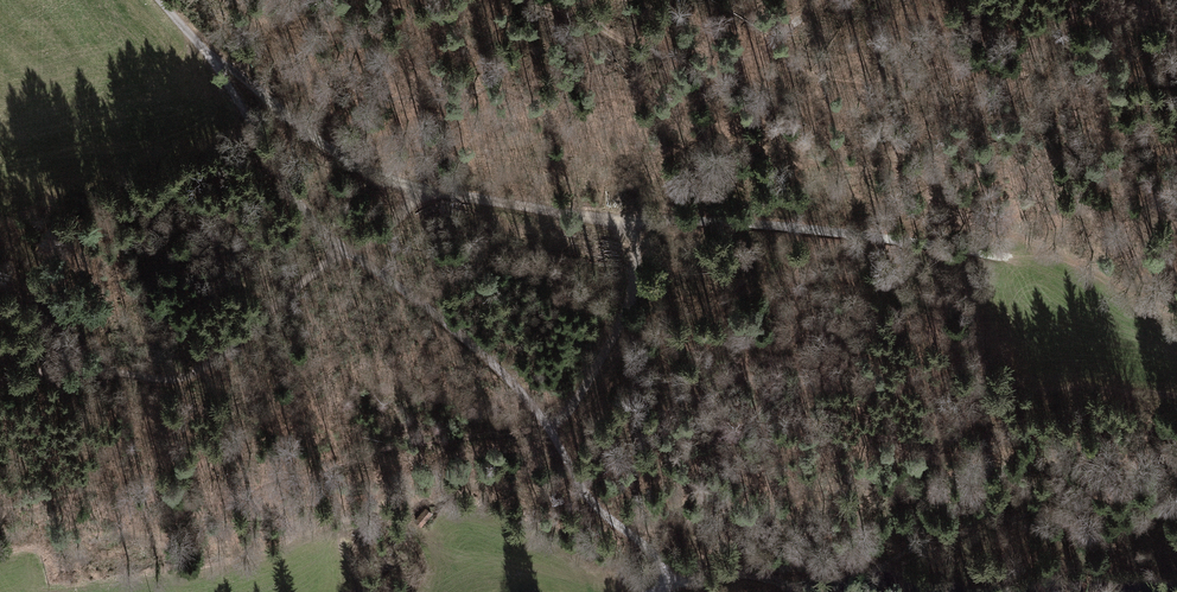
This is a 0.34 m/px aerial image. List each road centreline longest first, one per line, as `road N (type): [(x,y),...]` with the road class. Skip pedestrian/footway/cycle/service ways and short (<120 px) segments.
road 1 (track): [(206,55),(331,156),(413,187),(633,222),(789,226),(1006,257)]
road 2 (track): [(340,248),(515,382),(657,591),(737,574),(807,591)]
road 3 (track): [(0,384),(47,370),(189,378),(340,248)]
road 4 (track): [(826,0),(744,61),(657,60),(586,16),(518,0)]
road 5 (track): [(340,248),(288,192),(248,111),(159,0)]
road 6 (track): [(547,428),(604,359),(634,301),(633,222)]

